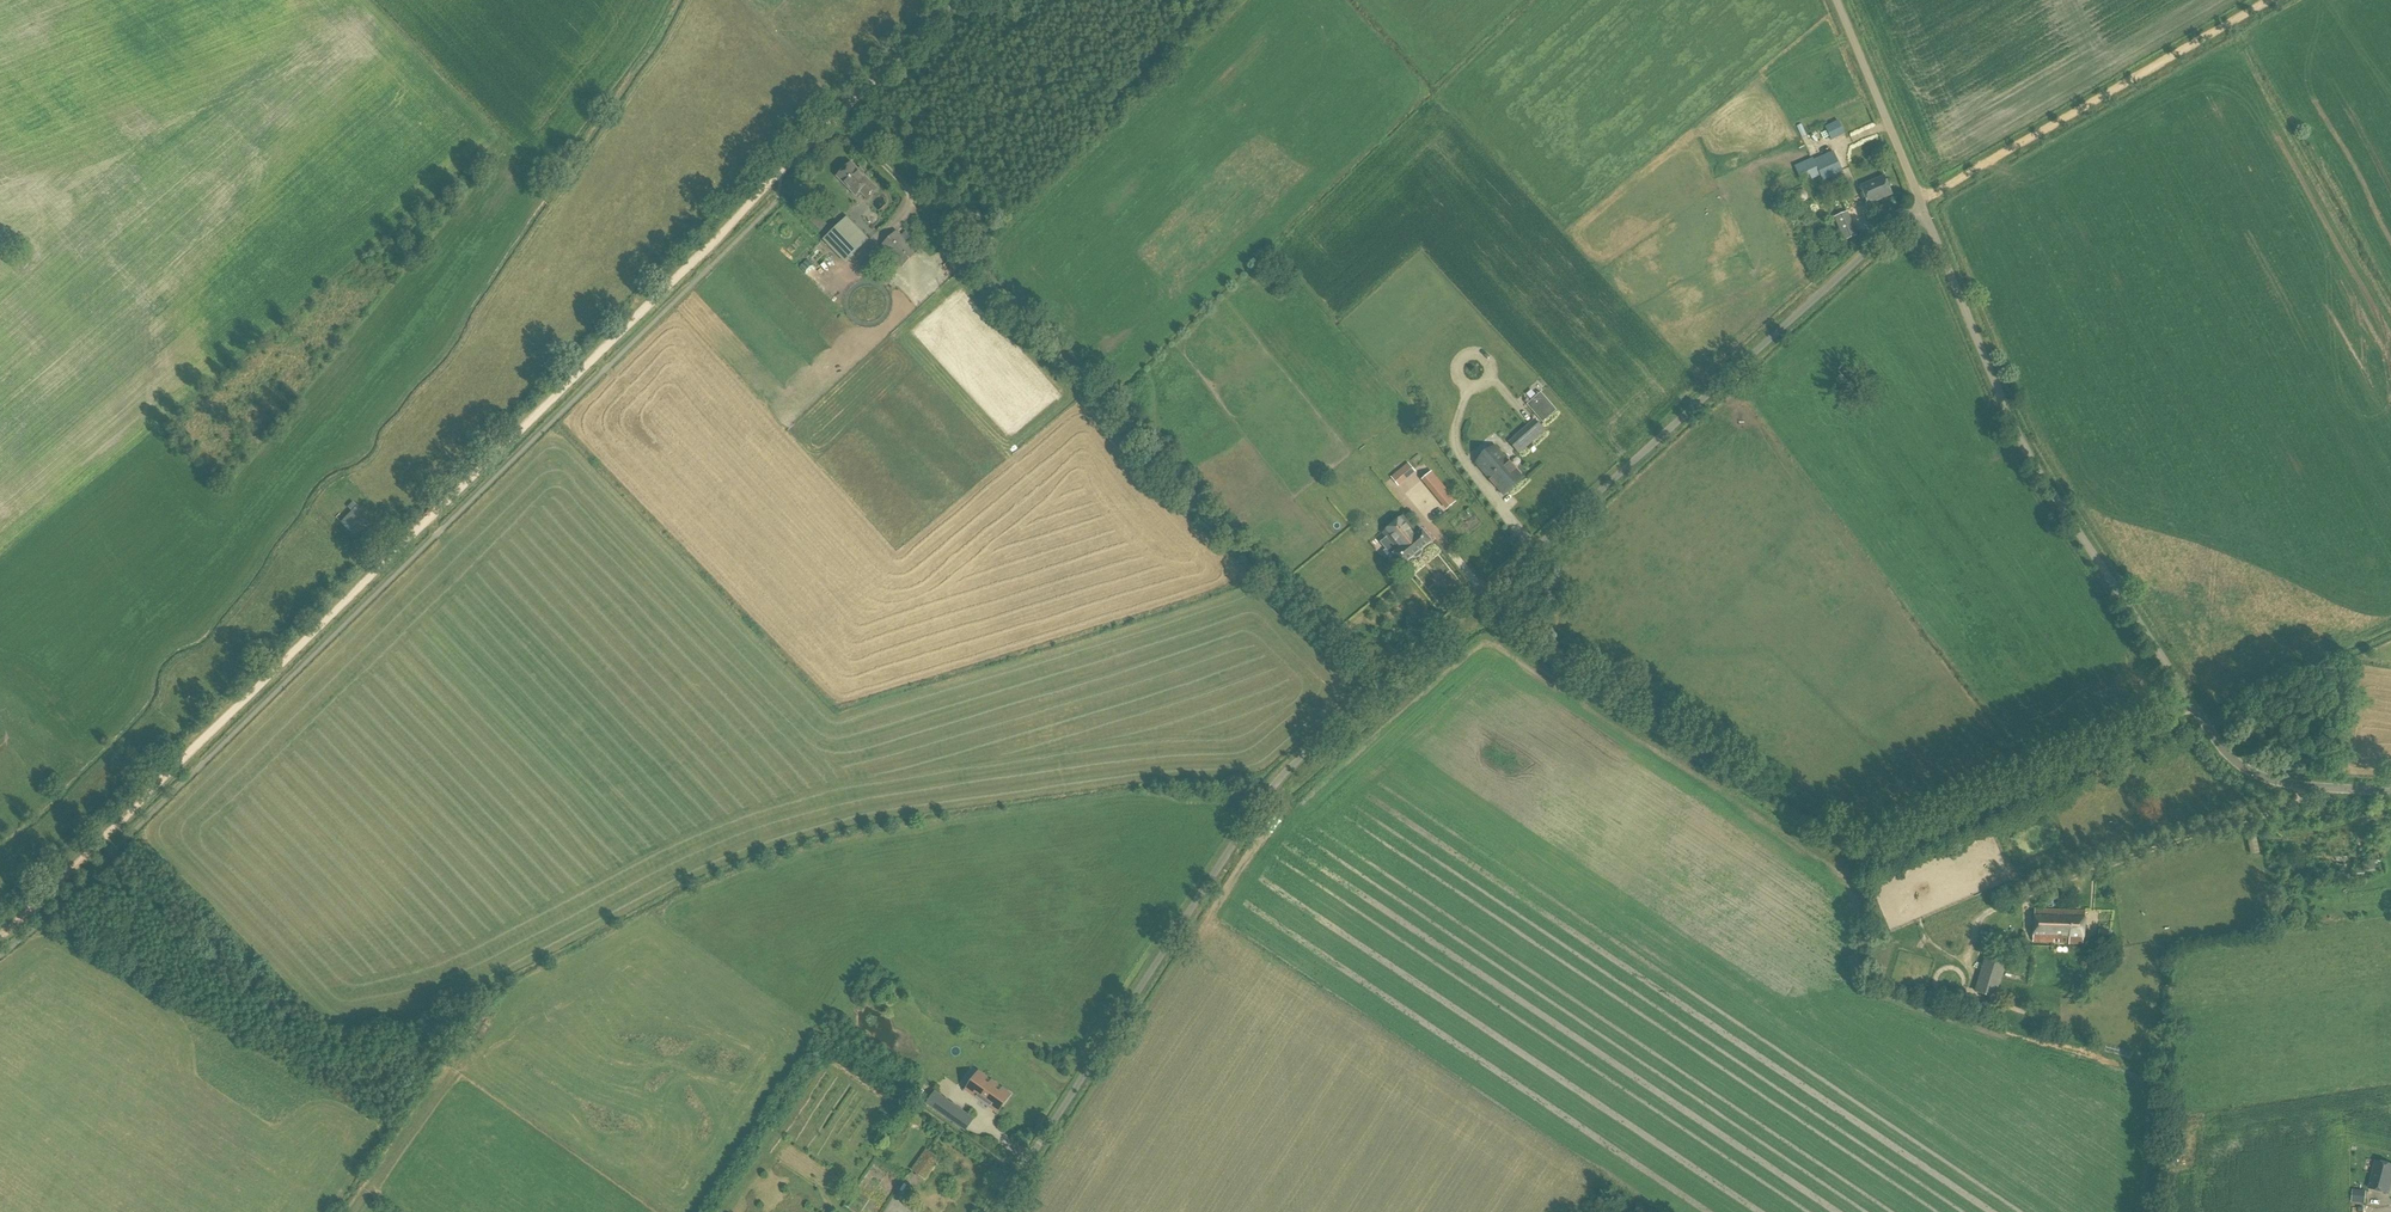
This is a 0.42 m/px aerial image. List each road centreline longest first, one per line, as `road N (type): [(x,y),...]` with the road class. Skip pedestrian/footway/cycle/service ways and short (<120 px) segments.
road 1 (unclassified): [(994,1211),(1265,794),(1919,201)]
road 2 (track): [(781,172),(0,935)]
road 3 (track): [(2195,708),(1889,840),(1858,843),(1483,595)]
road 4 (unclassified): [(2390,791),(2264,777),(2219,744),(2045,484),(1996,392),(1919,201)]
road 5 (track): [(1374,693),(837,116)]
road 6 (track): [(1919,201),(2271,0)]
road 7 (unclassified): [(781,172),(957,0)]
road 8 (unclassified): [(1919,201),(1835,0)]

